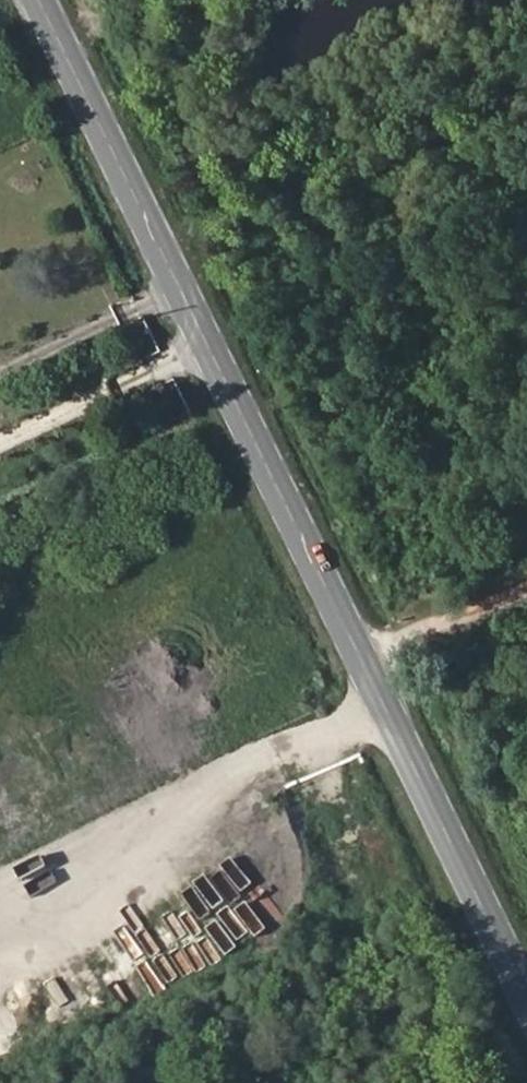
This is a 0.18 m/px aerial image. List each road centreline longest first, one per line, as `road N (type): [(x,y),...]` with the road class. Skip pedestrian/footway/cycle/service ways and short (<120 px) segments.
road 1 (secondary): [(42,0),(526,996)]

